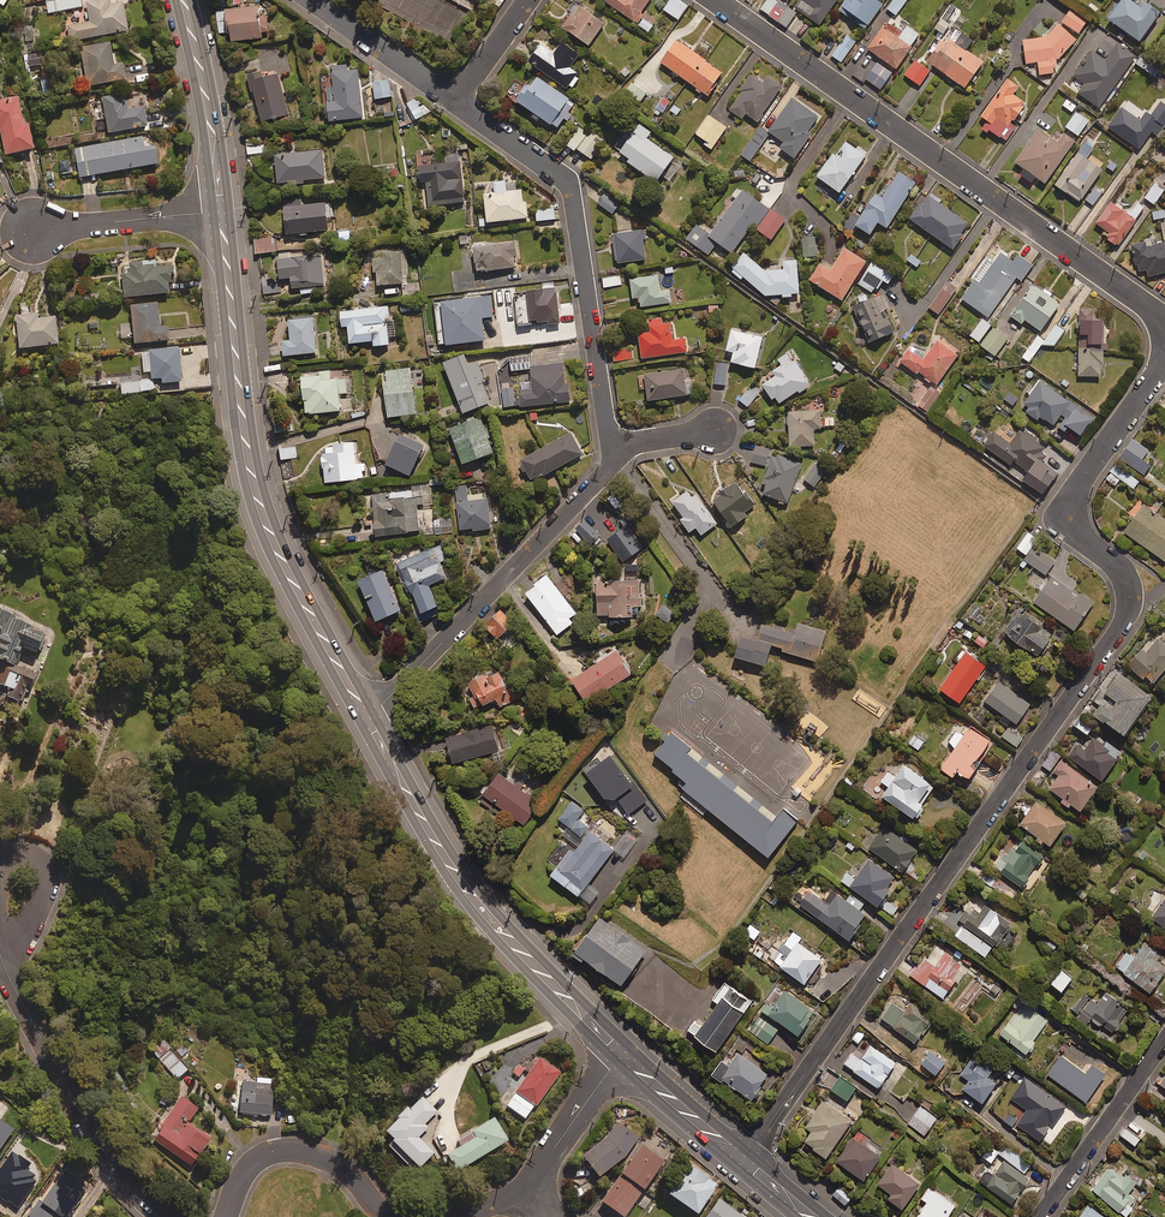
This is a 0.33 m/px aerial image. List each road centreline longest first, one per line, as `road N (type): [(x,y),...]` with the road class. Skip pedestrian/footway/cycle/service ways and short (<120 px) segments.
road 1 (residential): [(747,1163),(1120,625),(1124,578),(1072,528),(1068,511),(1164,358)]
road 2 (residential): [(1164,318),(713,0)]
road 3 (secondary): [(367,719),(281,562),(253,493),(223,212)]
road 4 (secondary): [(622,1054),(466,888),(367,719)]
road 5 (residential): [(456,102),(568,182),(609,445)]
road 6 (residential): [(609,445),(610,466),(367,719)]
road 7 (residential): [(0,948),(89,1133),(115,1176),(162,1216)]
road 8 (residential): [(226,1216),(252,1160),(297,1148),(328,1153),(387,1214),(405,1216)]
road 9 (residential): [(1164,1035),(1039,1216)]
road 10 (secondary): [(223,212),(185,0)]
road 11 (residential): [(39,232),(223,212)]
road 12 (residential): [(315,0),(456,102)]
road 13 (secondary): [(747,1163),(622,1054)]
road 14 (residential): [(530,1190),(622,1054)]
road 15 (residential): [(0,946),(20,933),(49,883),(32,854),(2,865)]
road 16 (residential): [(456,102),(529,0)]

